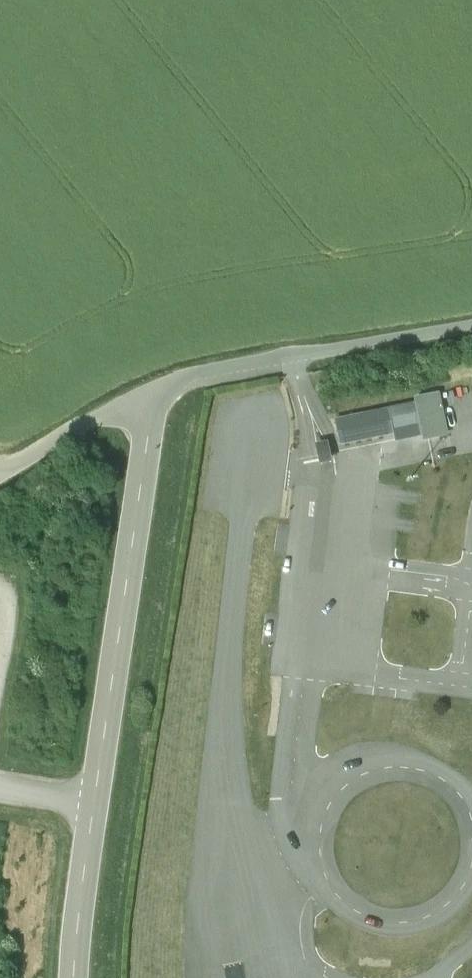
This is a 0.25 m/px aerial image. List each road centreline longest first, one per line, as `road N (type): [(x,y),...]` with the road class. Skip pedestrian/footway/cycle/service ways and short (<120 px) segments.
road 1 (unclassified): [(152,391),(74,977)]
road 2 (unclassified): [(152,391),(207,371),(471,328)]
road 3 (track): [(0,478),(96,415),(152,391)]

